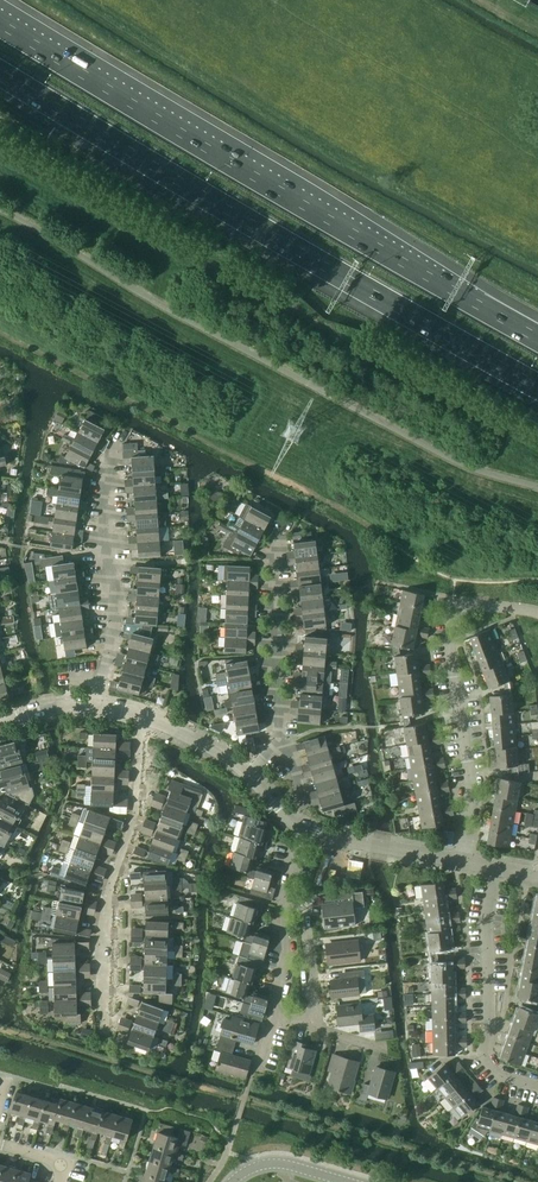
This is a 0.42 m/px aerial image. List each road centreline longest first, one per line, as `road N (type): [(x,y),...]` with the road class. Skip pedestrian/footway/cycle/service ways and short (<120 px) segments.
road 1 (motorway): [(537,338),(0,22)]
road 2 (motorway): [(0,73),(537,385)]
road 3 (track): [(0,331),(437,578),(537,592)]
road 4 (residential): [(537,612),(457,603),(449,643),(472,790),(459,863)]
road 5 (residential): [(103,999),(100,944),(141,799),(147,719)]
road 6 (residential): [(495,869),(486,921),(491,1016),(483,1050),(492,1073),(537,1087)]
road 7 (residential): [(99,705),(119,459)]
road 8 (residential): [(283,730),(275,553)]
road 9 (unclassified): [(459,863),(301,827)]
road 10 (residential): [(315,1028),(305,900),(285,895)]
road 11 (residential): [(274,1016),(285,895)]

